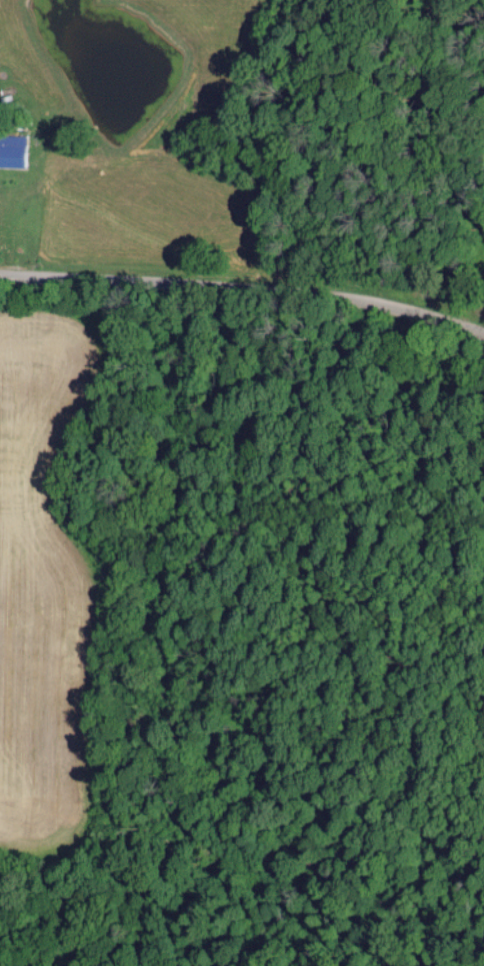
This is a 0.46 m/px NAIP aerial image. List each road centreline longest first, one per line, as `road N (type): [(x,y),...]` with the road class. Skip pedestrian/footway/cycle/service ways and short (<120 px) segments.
road 1 (tertiary): [(483,336),(375,301),(319,293),(0,274)]

